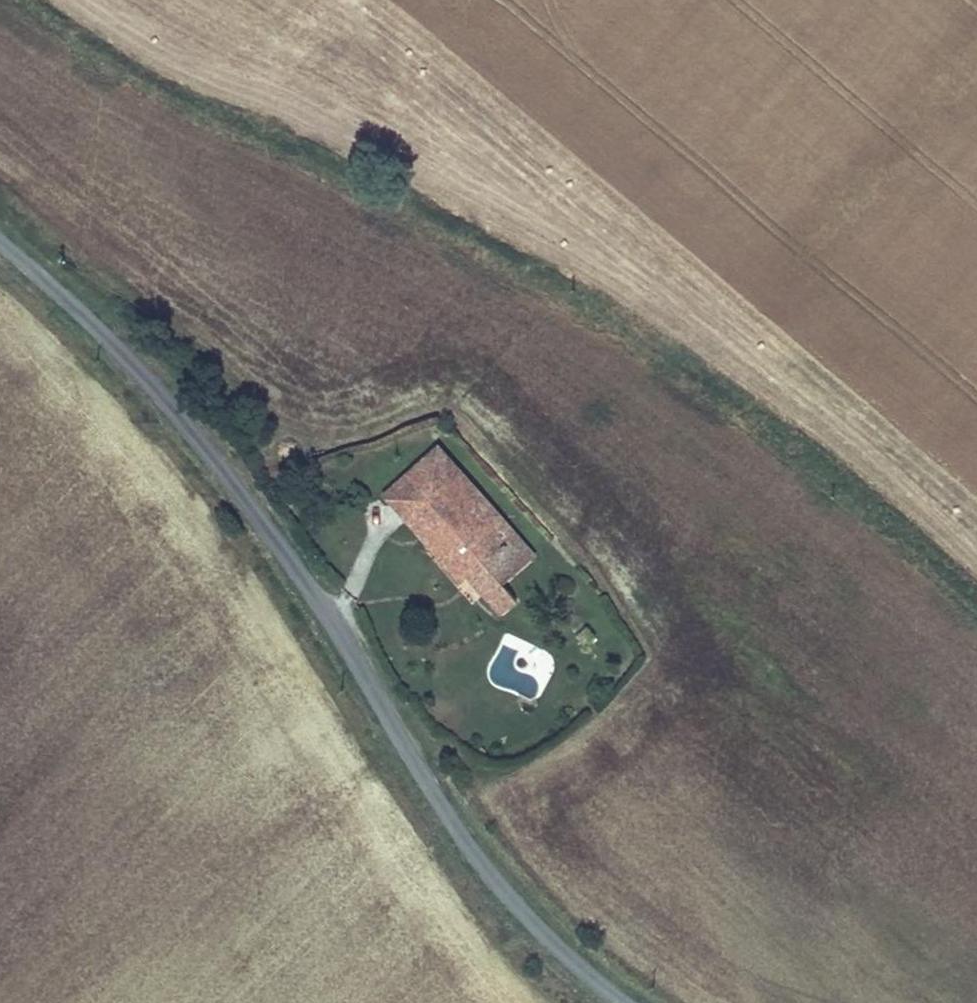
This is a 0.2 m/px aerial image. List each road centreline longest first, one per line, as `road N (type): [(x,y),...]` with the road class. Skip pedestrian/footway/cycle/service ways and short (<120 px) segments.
road 1 (unclassified): [(628,1002),(553,939),(477,855),(292,560),(206,445),(82,311),(0,239)]

